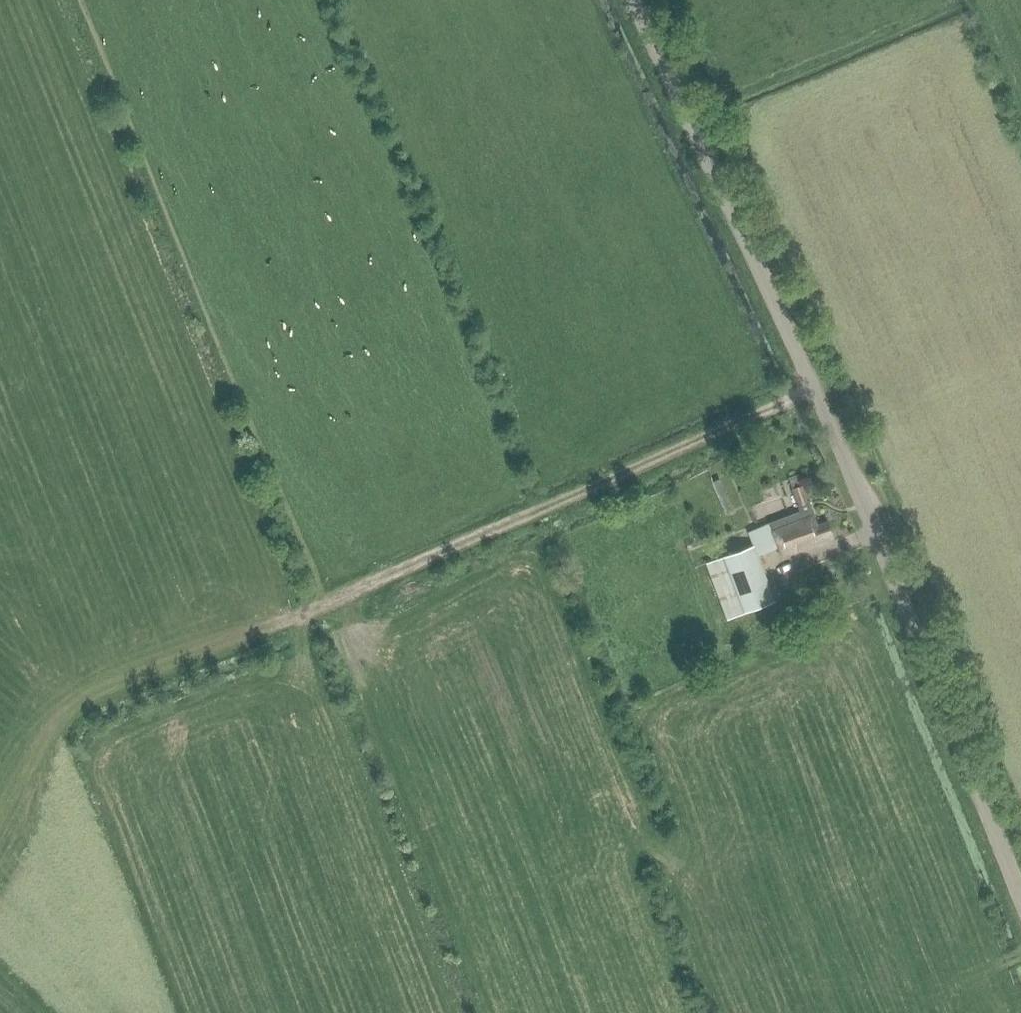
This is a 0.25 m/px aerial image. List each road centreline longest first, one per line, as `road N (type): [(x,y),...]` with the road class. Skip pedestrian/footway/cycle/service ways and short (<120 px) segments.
road 1 (unclassified): [(1020,894),(884,548),(643,0)]
road 2 (track): [(27,766),(84,701),(815,394)]

